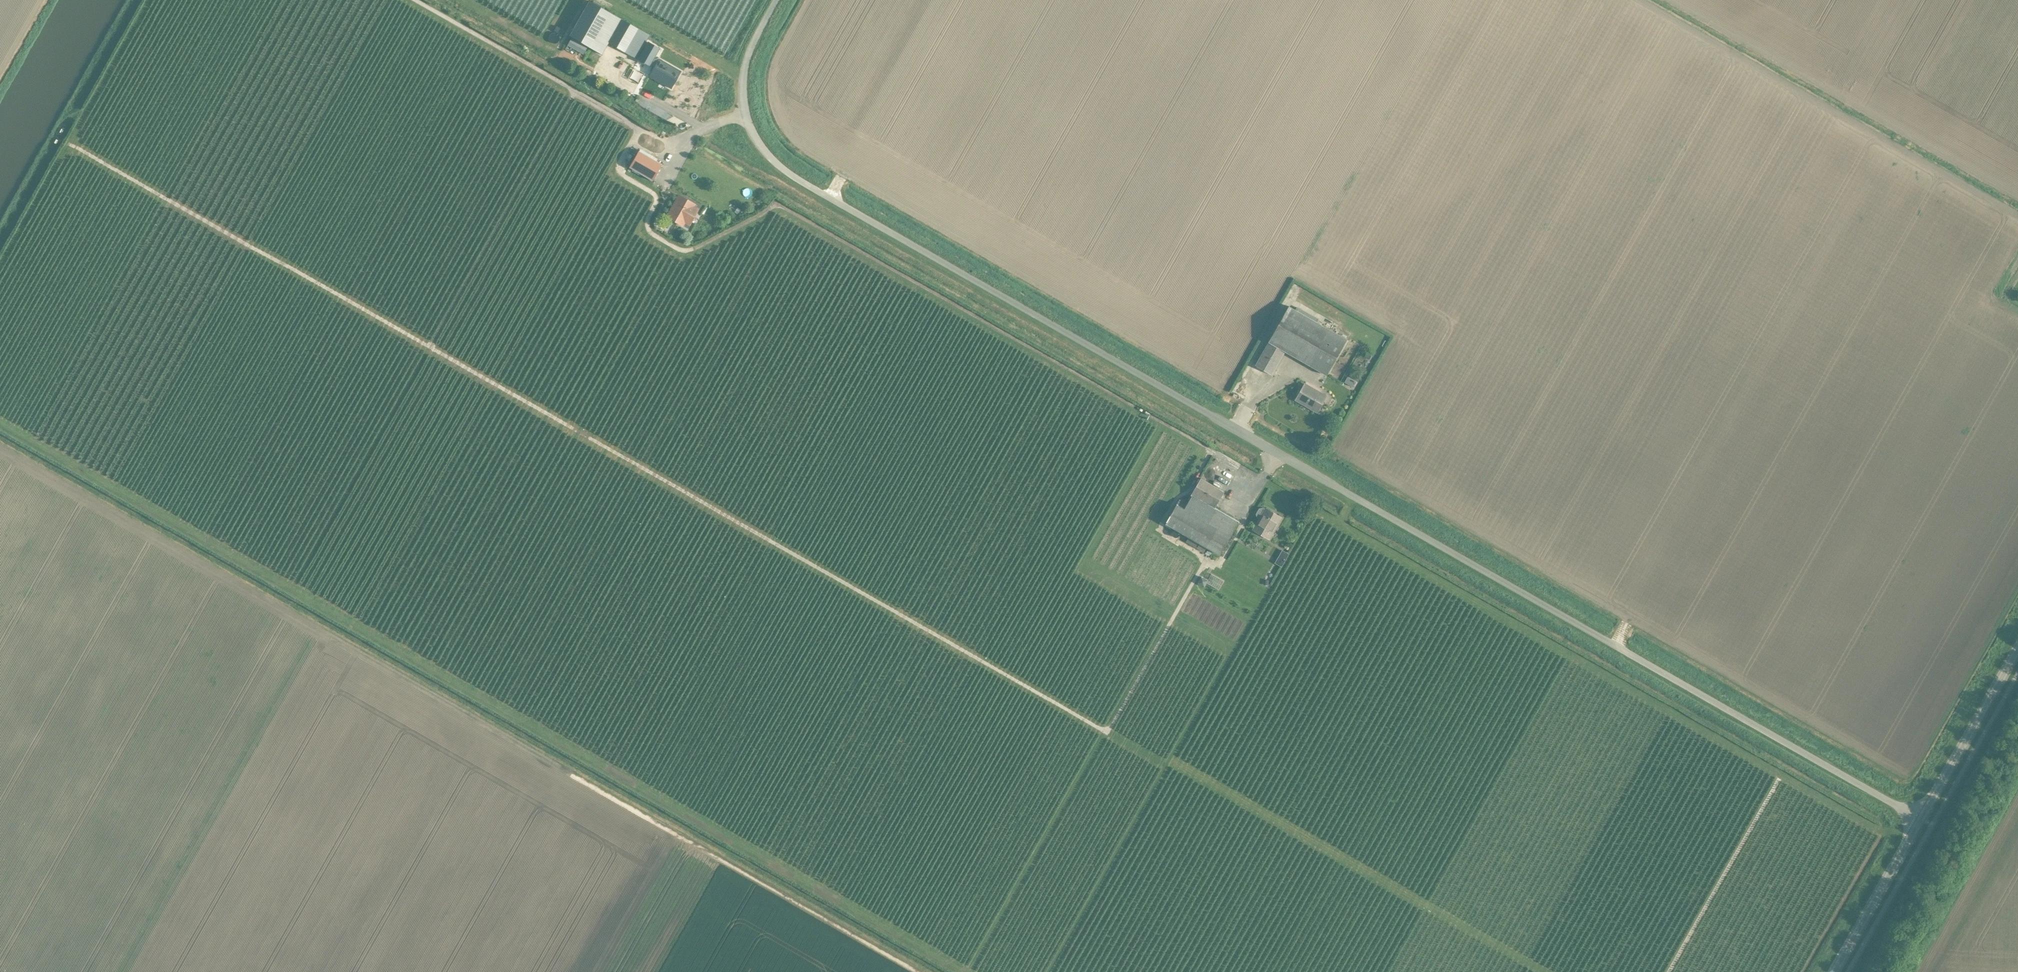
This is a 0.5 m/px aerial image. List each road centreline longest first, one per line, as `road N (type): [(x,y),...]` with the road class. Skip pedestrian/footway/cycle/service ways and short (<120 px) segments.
road 1 (unclassified): [(1919,819),(780,167),(756,139),(744,84),(778,0)]
road 2 (tertiary): [(1919,819),(2017,646)]
road 3 (tertiary): [(1835,971),(1919,819)]

